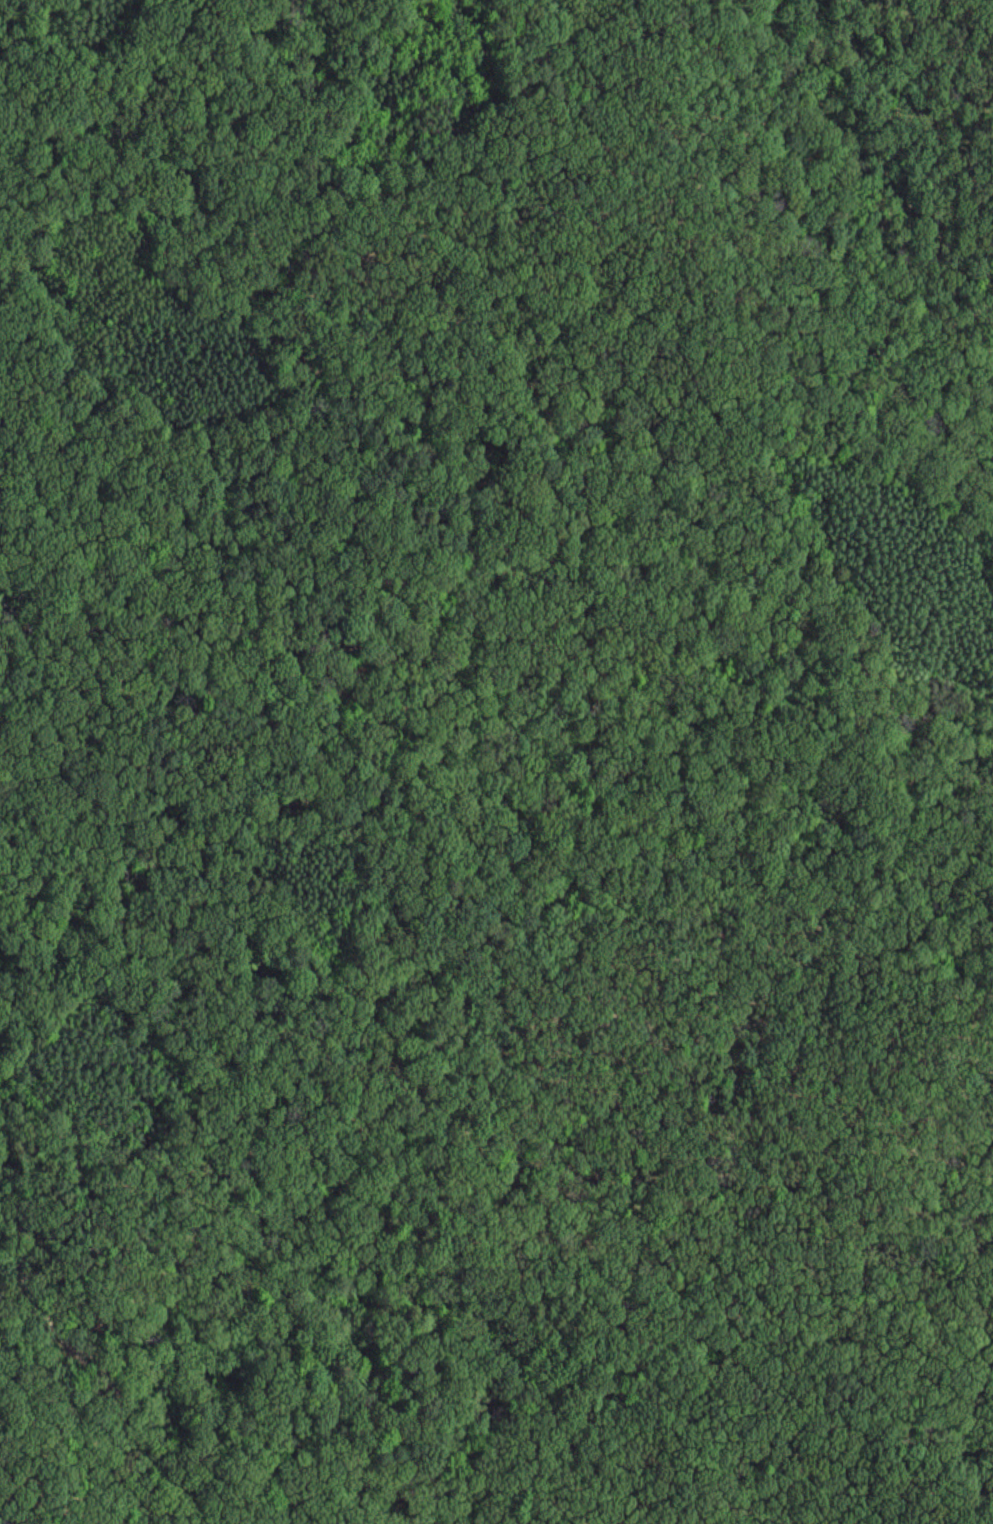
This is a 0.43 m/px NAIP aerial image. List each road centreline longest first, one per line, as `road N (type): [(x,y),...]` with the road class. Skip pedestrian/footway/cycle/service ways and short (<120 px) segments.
road 1 (residential): [(811,0),(817,34),(808,179),(915,330),(946,358),(992,363)]
road 2 (track): [(171,1523),(128,1469),(111,1391),(90,1360),(35,1315),(15,1265),(15,1208),(0,1179)]

